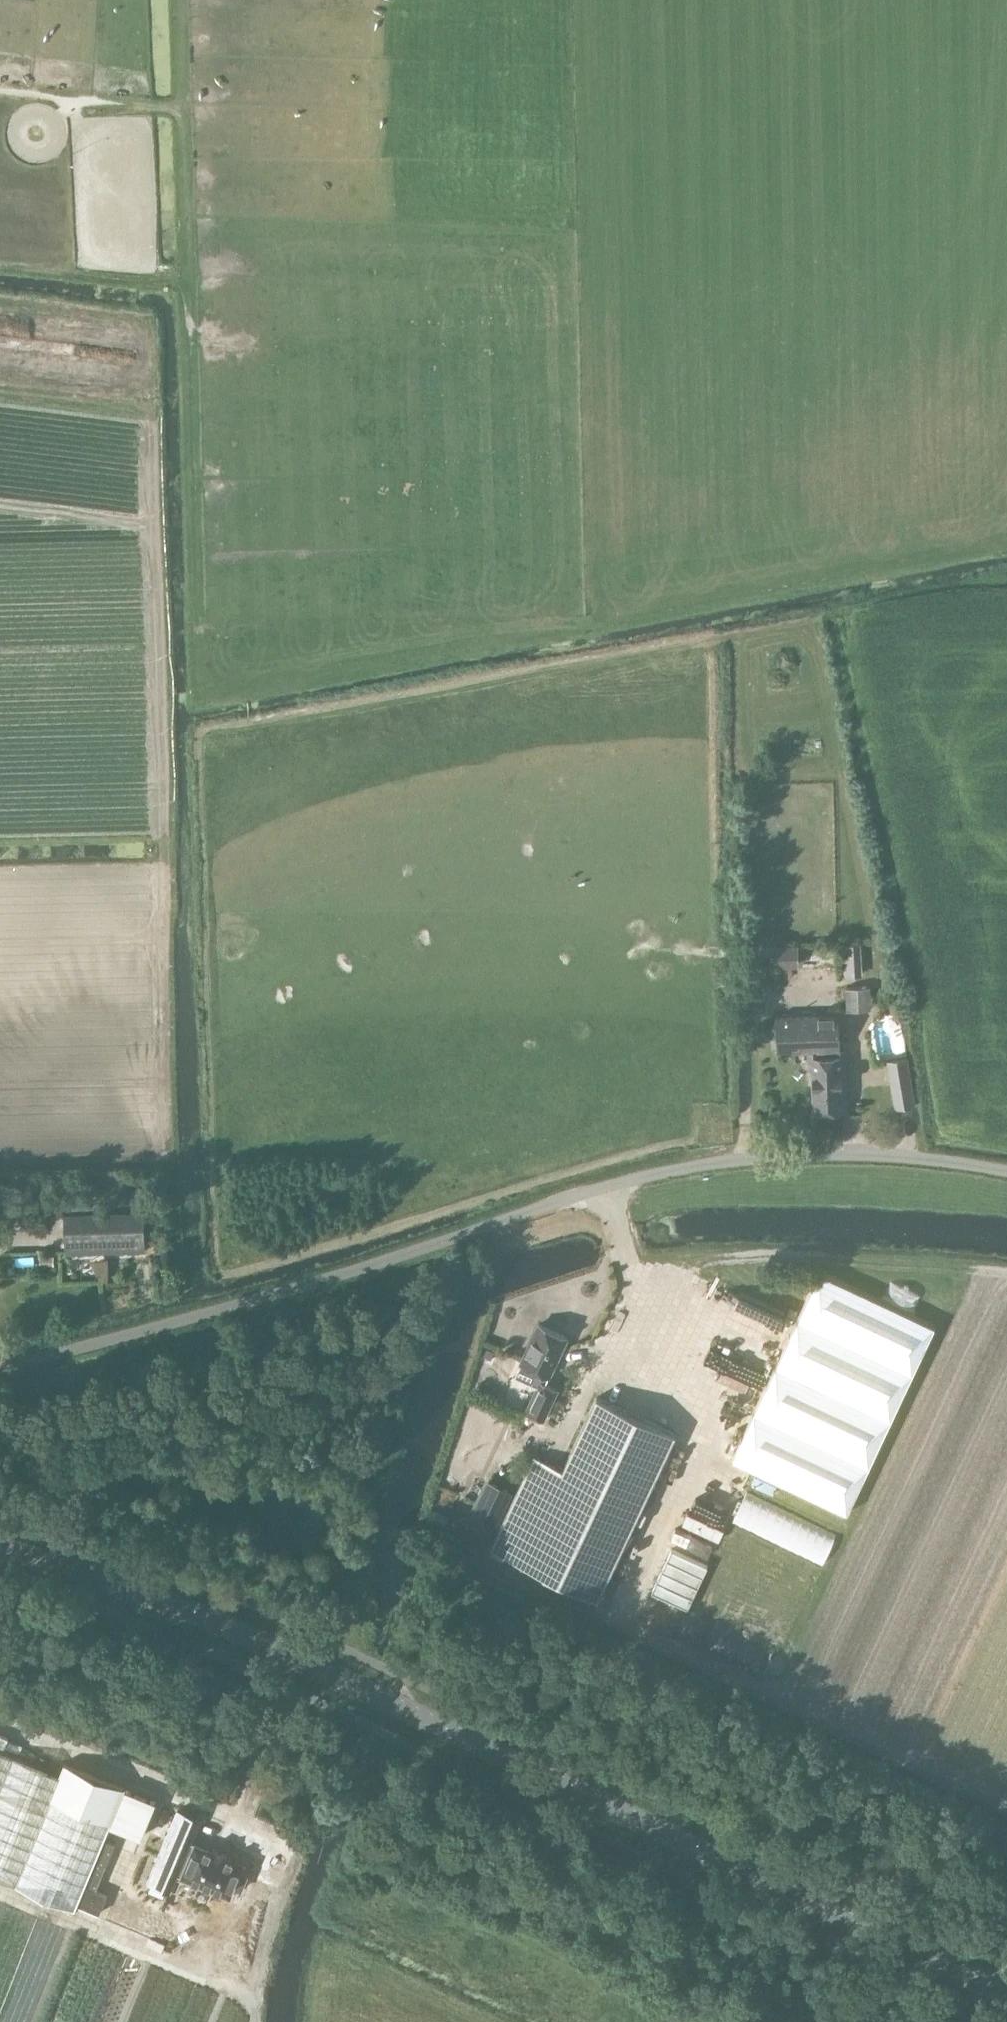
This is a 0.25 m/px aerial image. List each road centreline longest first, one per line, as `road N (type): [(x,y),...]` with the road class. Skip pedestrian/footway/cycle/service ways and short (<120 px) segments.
road 1 (tertiary): [(0,1550),(256,1643),(1006,1996)]
road 2 (unclassified): [(0,1368),(290,1291),(702,1165),(884,1155),(1006,1170)]

